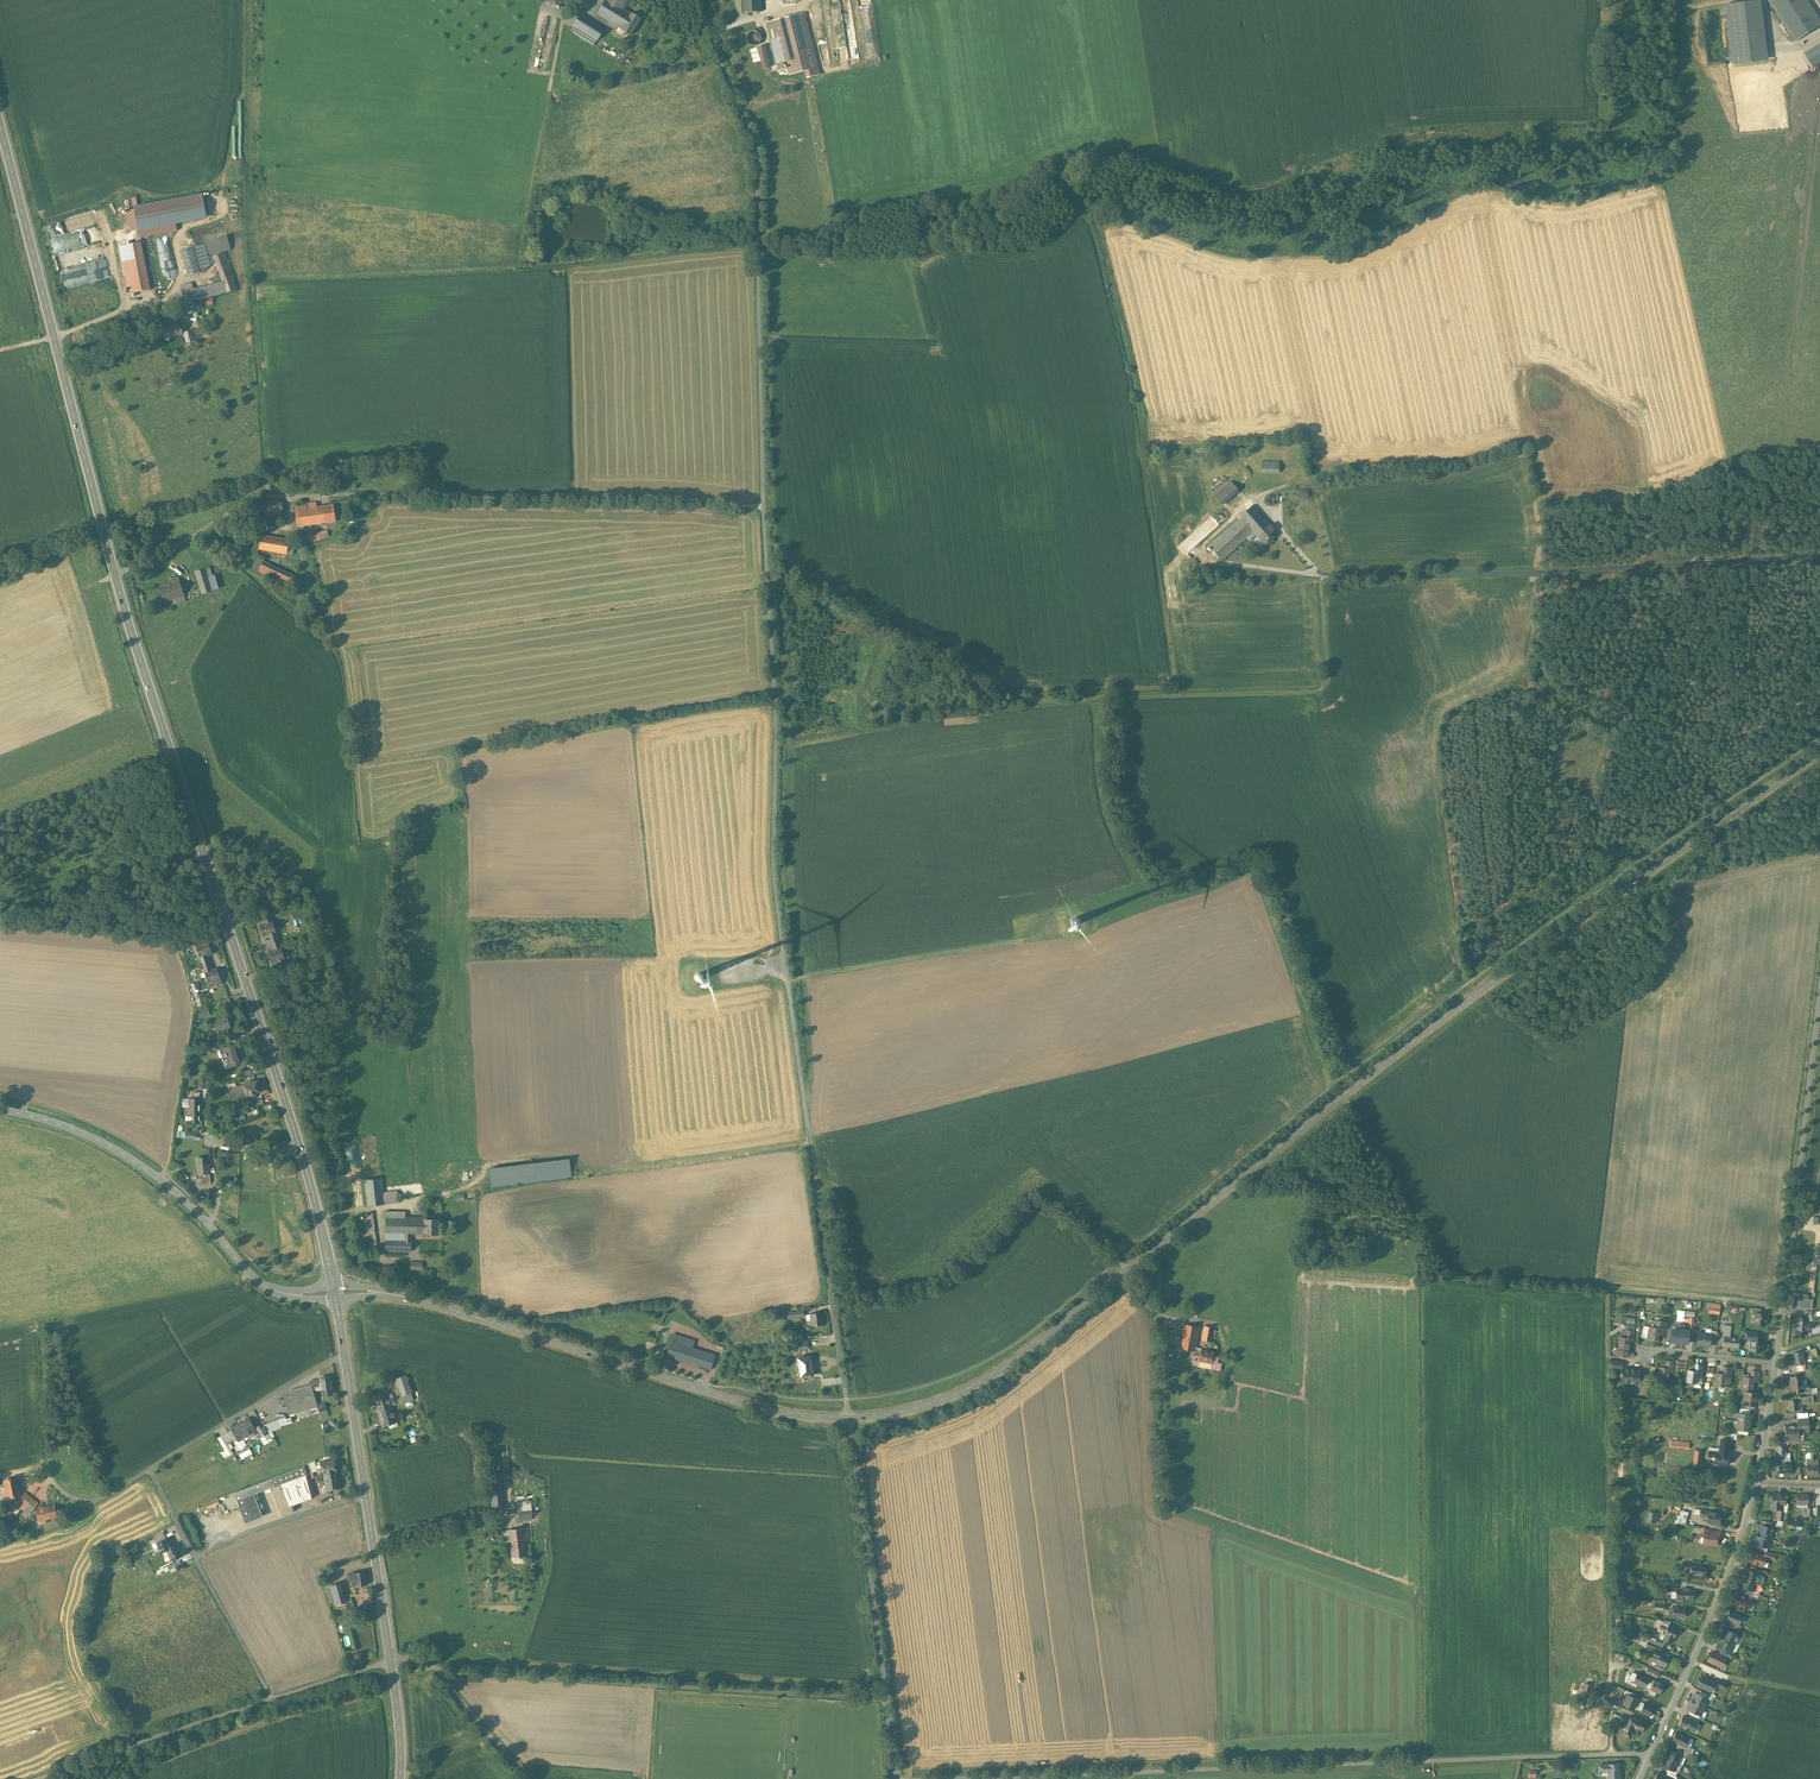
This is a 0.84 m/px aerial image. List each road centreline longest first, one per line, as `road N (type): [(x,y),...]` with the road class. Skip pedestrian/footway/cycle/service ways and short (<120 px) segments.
road 1 (residential): [(847,1417),(774,872),(756,159),(697,0)]
road 2 (primary): [(335,1292),(308,1175),(129,620),(0,126)]
road 3 (tertiary): [(847,1417),(929,1404),(999,1371),(1424,1032),(1819,751)]
road 4 (residential): [(1651,1752),(952,1778)]
road 5 (tertiary): [(335,1292),(398,1296),(780,1412),(847,1417)]
road 6 (track): [(886,1699),(438,1673)]
road 7 (tertiary): [(335,1292),(293,1294),(266,1286),(185,1200),(129,1158),(80,1132),(0,1110)]
road 8 (tertiary): [(1775,1364),(1819,990)]
road 9 (primary): [(391,1662),(335,1292)]
road 10 (unclassified): [(391,1662),(38,1778)]
road 11 (residential): [(897,1778),(847,1417)]
road 12 (tertiary): [(1651,1752),(1735,1558),(1757,1481)]
road 13 (unclassified): [(532,1778),(435,1668),(416,1659),(391,1662)]
road 14 (track): [(517,274),(549,91)]
road 15 (residential): [(1775,1364),(1642,1348)]

